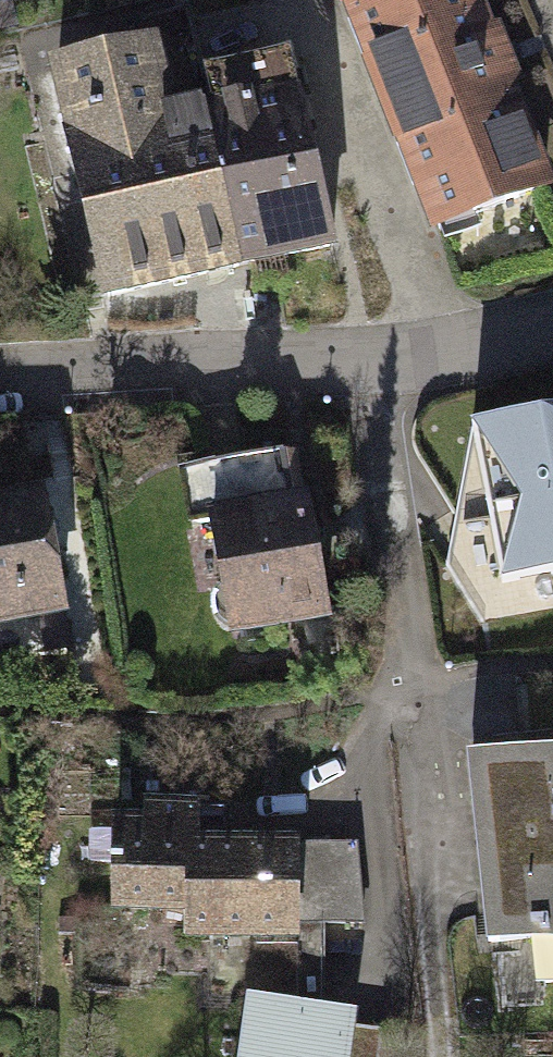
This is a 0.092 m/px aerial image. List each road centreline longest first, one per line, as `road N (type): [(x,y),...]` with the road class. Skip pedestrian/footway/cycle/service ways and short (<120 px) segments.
road 1 (residential): [(0,378),(371,360),(552,327)]

